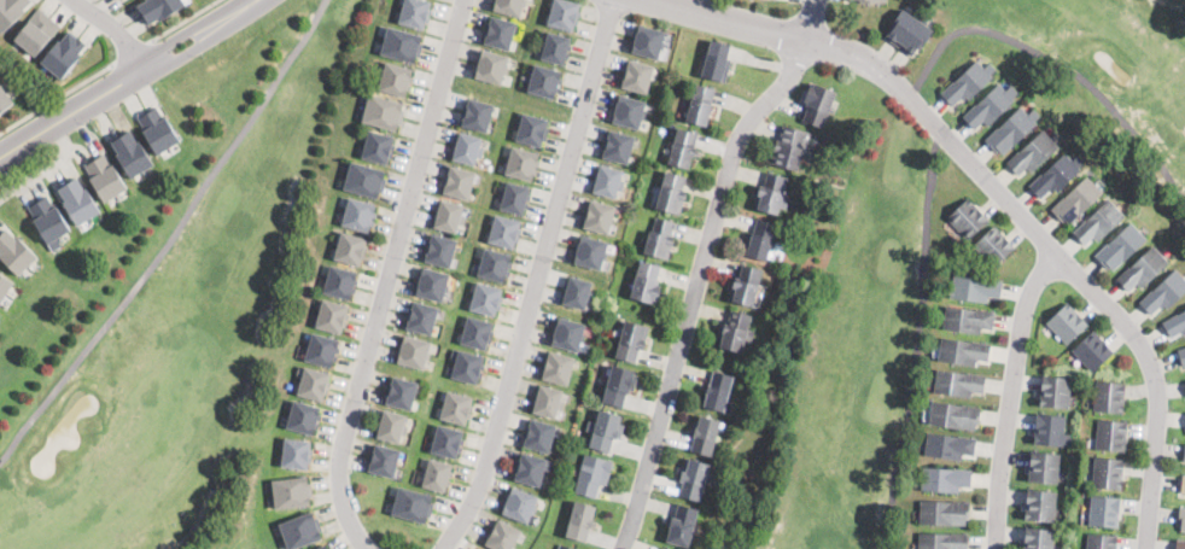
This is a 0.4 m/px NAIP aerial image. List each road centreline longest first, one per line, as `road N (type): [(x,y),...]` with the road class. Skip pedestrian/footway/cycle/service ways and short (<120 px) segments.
road 1 (residential): [(1150,548),(1158,414),(1146,351),(911,98),(853,54),(802,42)]
road 2 (residential): [(447,548),(490,459),(614,0)]
road 3 (residential): [(369,548),(349,512),(340,454),(466,0)]
road 4 (residential): [(620,548),(732,151),(788,78),(802,42)]
road 5 (residential): [(1061,255),(1029,302),(996,548)]
road 6 (tertiary): [(146,64),(0,153)]
road 7 (residential): [(802,42),(655,0)]
road 8 (tertiary): [(146,64),(203,42),(262,0)]

